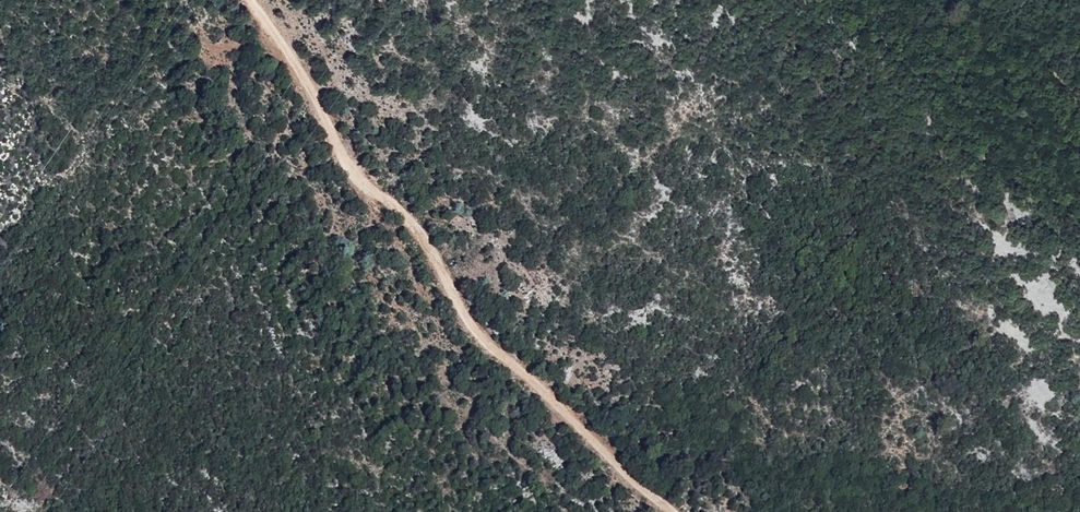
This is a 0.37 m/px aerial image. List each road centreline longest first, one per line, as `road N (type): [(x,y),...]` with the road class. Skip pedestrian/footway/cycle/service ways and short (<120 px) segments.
road 1 (track): [(671,511),(474,327),(420,226),(350,169),(252,0)]

